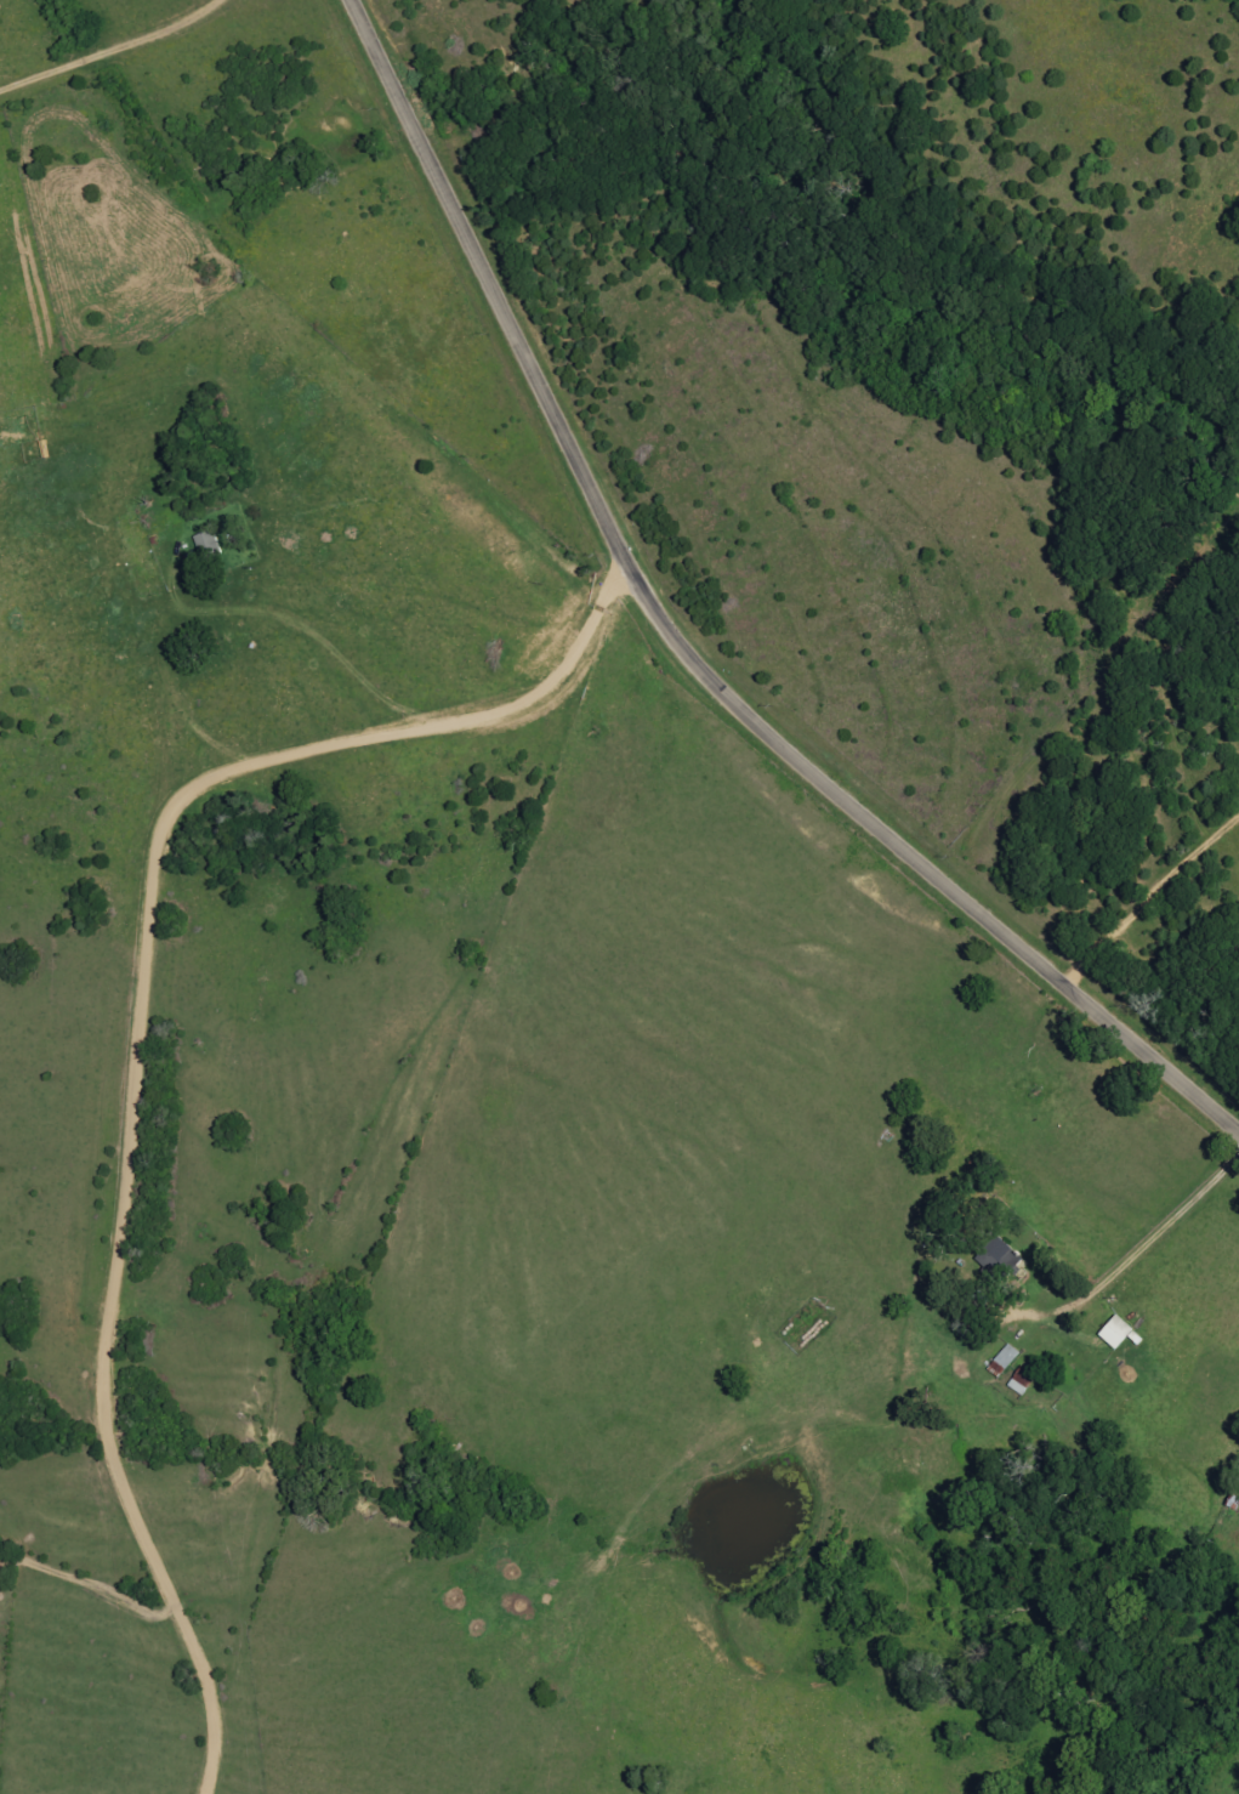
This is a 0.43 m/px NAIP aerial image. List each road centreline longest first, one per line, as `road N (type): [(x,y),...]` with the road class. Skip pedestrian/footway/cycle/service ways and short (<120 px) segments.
road 1 (residential): [(1238,1124),(830,795),(705,675),(620,553),(352,0)]

